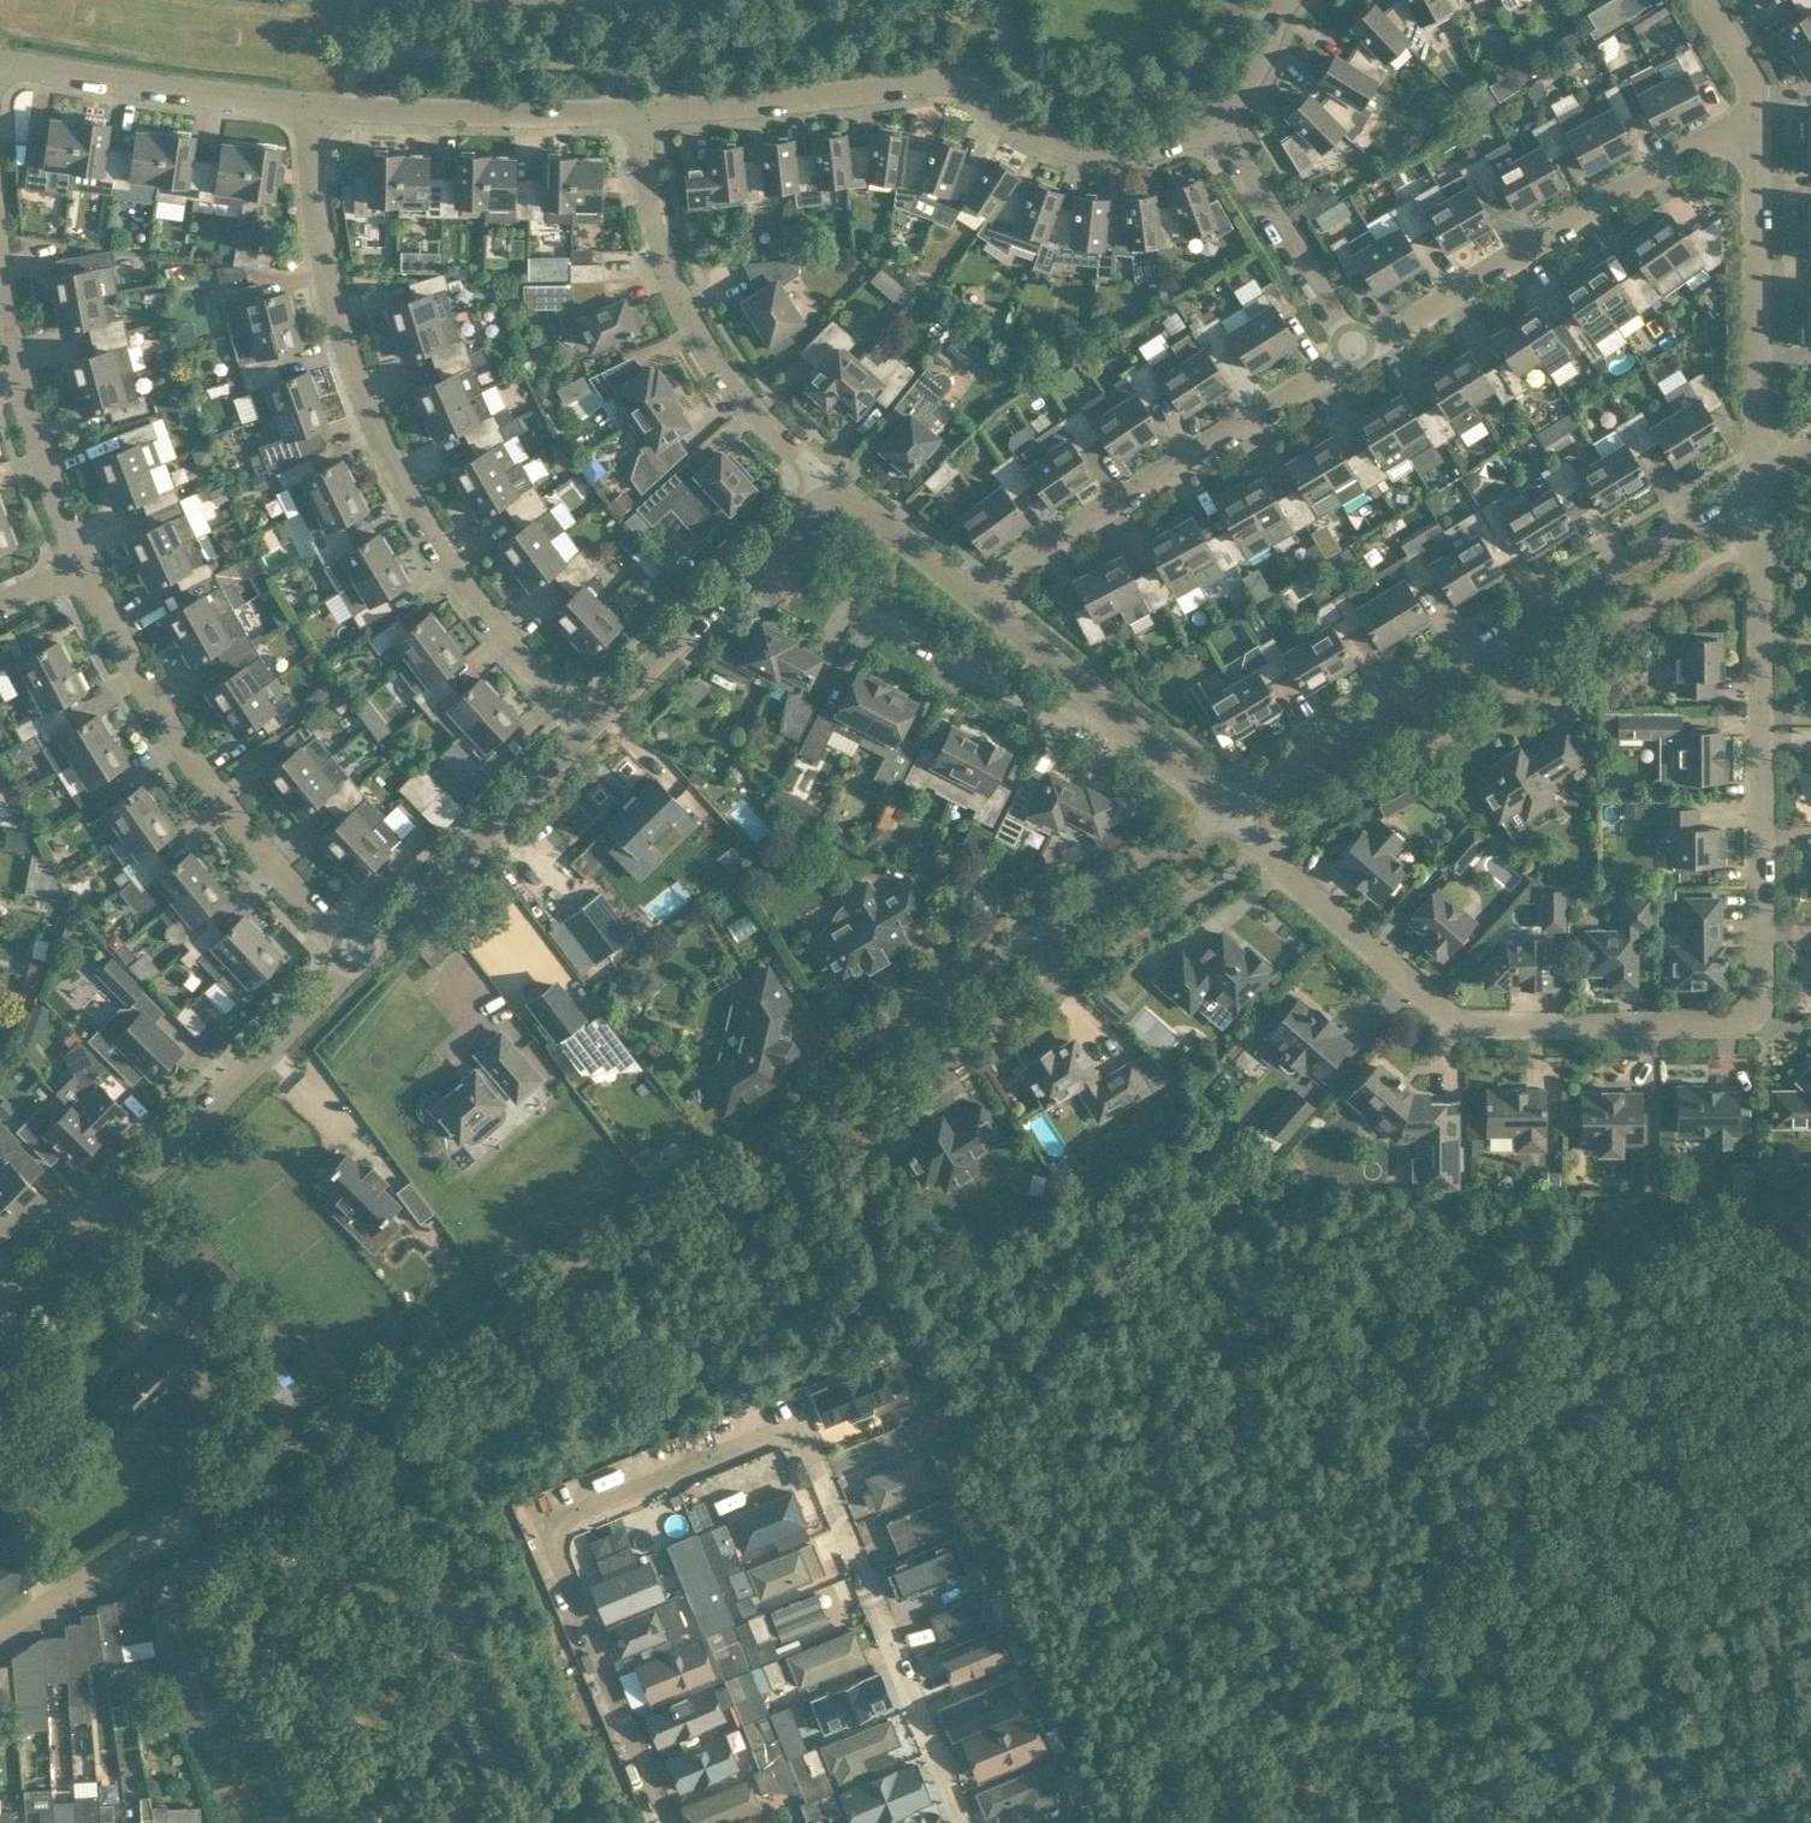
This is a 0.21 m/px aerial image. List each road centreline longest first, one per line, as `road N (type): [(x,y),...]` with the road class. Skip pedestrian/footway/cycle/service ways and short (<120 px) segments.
road 1 (residential): [(1221,807),(1446,1015),(1471,1023),(1727,1023),(1755,1007),(1760,473)]
road 2 (residential): [(964,1822),(812,1455),(788,1432),(574,1516),(559,1532),(559,1563),(665,1822)]
road 3 (residential): [(588,728),(406,494),(322,313),(305,211),(311,104)]
road 4 (residential): [(1221,807),(1760,473)]
road 5 (residential): [(631,113),(949,83),(1028,128),(1091,149),(1160,142),(1215,120)]
road 6 (residential): [(361,955),(0,1316)]
road 7 (residential): [(361,955),(180,747),(81,562)]
road 8 (residential): [(958,588),(1358,348)]
road 9 (residential): [(1358,348),(1755,116)]
road 10 (residential): [(814,471),(723,402),(683,354),(649,268),(631,113)]
road 11 (residential): [(876,1026),(1221,807)]
road 12 (residential): [(1095,711),(1032,700),(727,557)]
road 13 (residential): [(1760,473),(1755,116)]
road 14 (residential): [(588,728),(361,955)]
road 15 (residential): [(311,104),(631,113)]
road 16 (residential): [(81,562),(32,426),(0,258)]
road 17 (residential): [(0,58),(311,104)]
road 18 (residential): [(1358,348),(1215,120)]
road 19 (residential): [(727,557),(588,728)]
road 20 (residential): [(0,1631),(173,1524)]
road 21 (residential): [(958,588),(814,471)]
road 22 (residential): [(1095,711),(958,588)]
road 23 (residential): [(1221,807),(1095,711)]
road 24 (residential): [(1215,120),(1270,36),(1283,0)]
road 25 (residential): [(1755,116),(1746,65),(1705,0)]
road 26 (residential): [(814,471),(727,557)]

